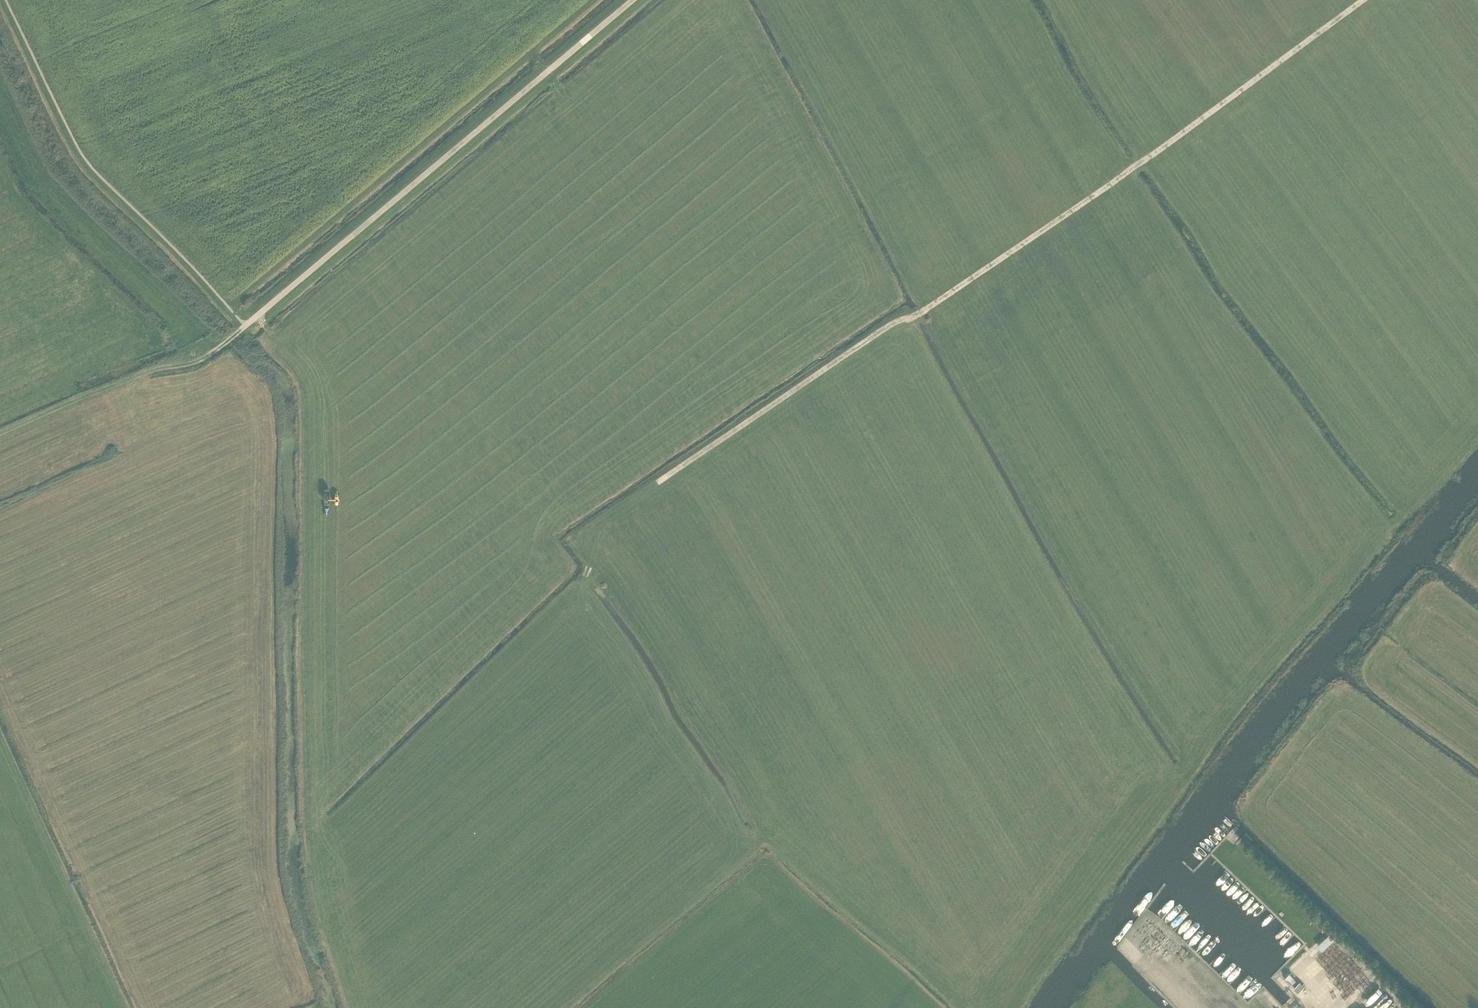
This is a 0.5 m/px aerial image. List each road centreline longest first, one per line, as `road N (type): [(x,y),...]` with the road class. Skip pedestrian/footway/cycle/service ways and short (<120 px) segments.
road 1 (unclassified): [(245,325),(630,0)]

